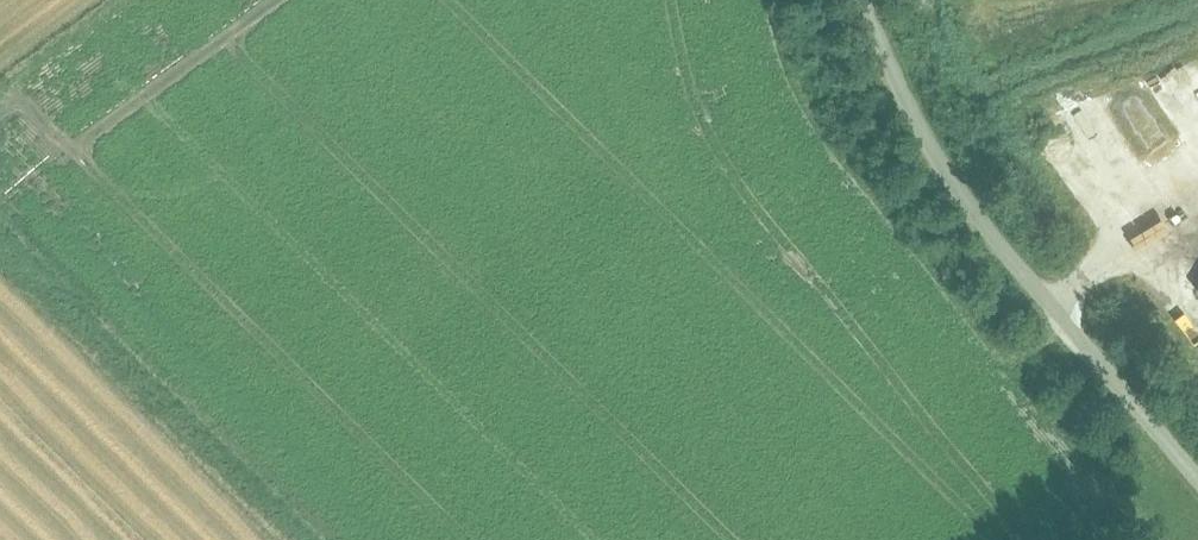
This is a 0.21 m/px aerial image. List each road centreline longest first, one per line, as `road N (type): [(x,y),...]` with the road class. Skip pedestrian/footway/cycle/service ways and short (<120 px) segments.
road 1 (unclassified): [(1197,482),(946,192),(859,0)]

